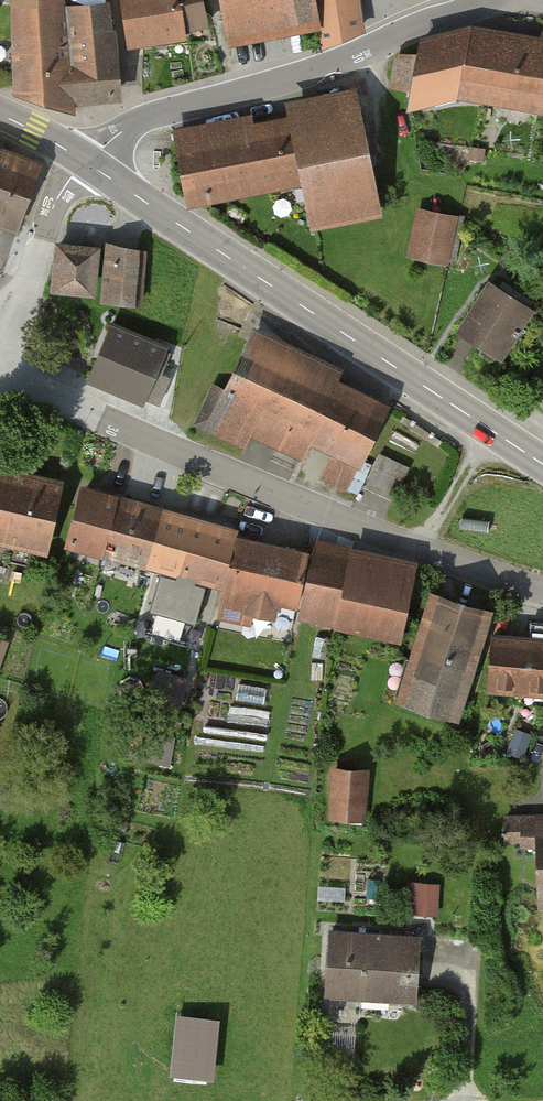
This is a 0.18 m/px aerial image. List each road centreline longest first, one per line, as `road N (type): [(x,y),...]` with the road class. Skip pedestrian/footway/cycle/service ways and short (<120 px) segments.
road 1 (residential): [(542,589),(207,467),(1,376)]
road 2 (primary): [(86,161),(542,464)]
road 3 (tertiary): [(485,0),(336,62),(154,116),(86,161)]
road 4 (residential): [(1,376),(45,225),(86,161)]
road 5 (track): [(485,426),(451,500),(415,546)]

